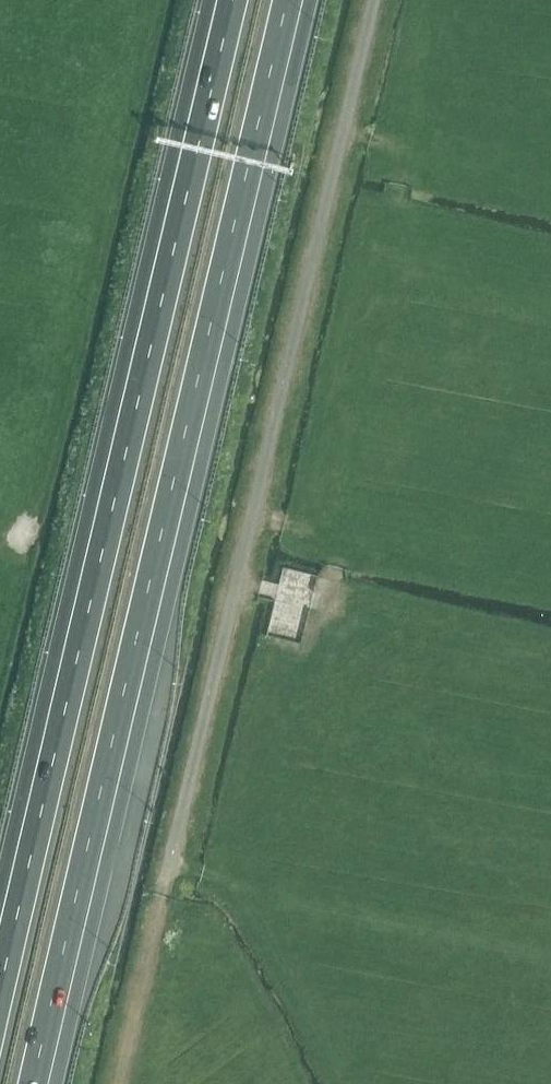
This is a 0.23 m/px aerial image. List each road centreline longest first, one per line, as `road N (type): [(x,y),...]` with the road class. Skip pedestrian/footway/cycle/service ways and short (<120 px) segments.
road 1 (motorway): [(42,1083),(299,0)]
road 2 (motorway): [(214,0),(0,951)]
road 3 (track): [(121,1083),(168,879)]
road 4 (track): [(172,863),(202,872),(238,897),(280,975)]

